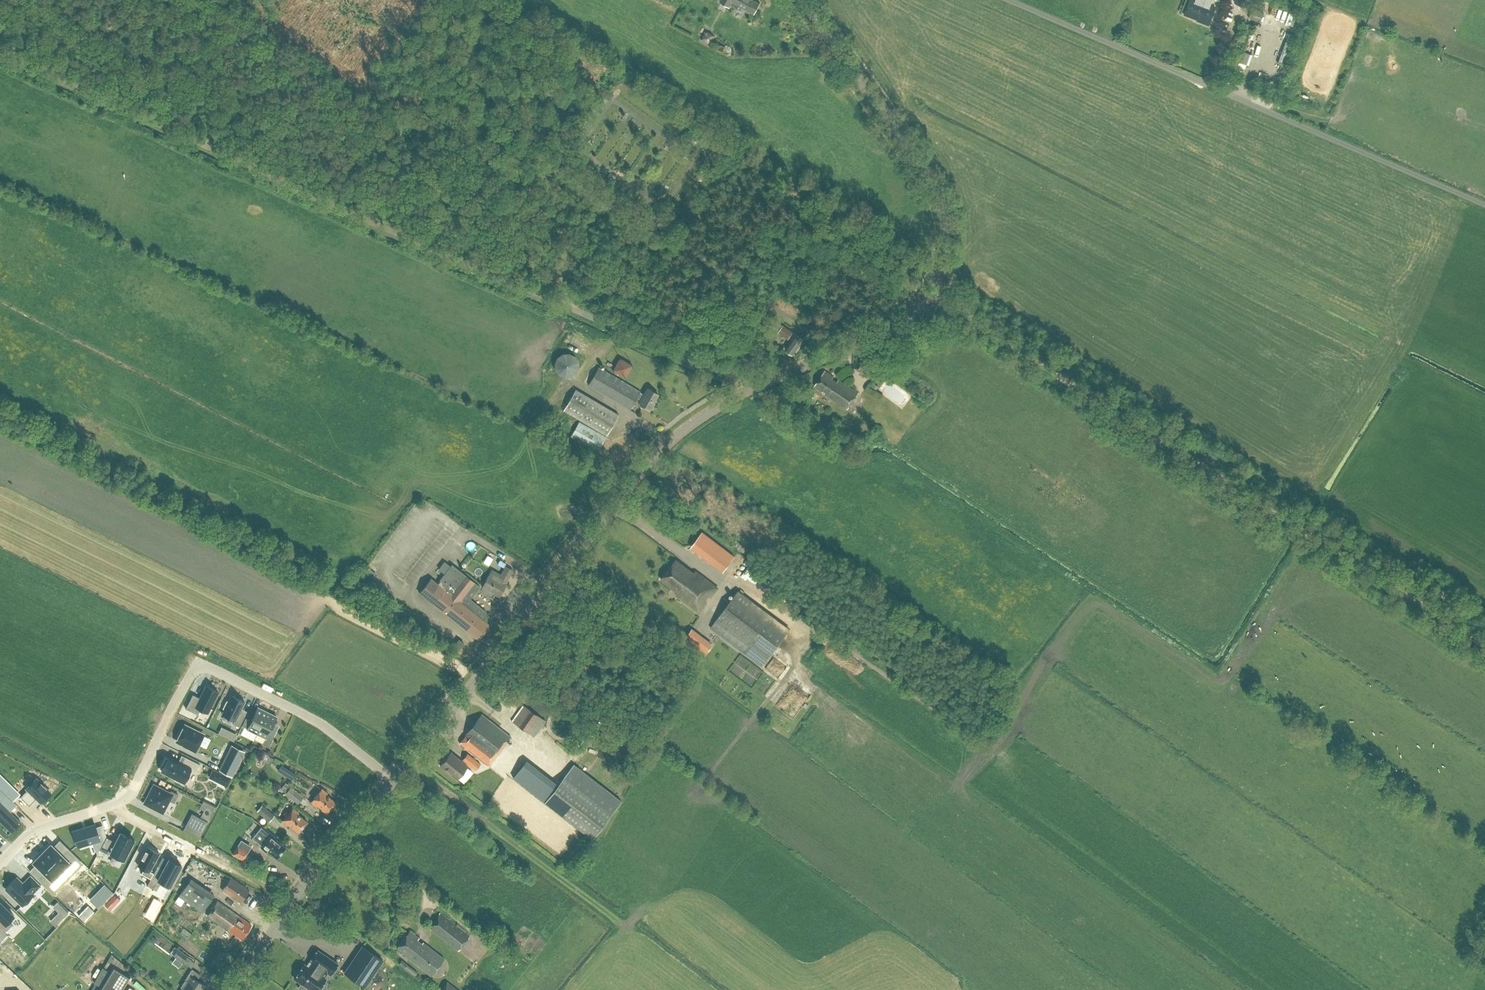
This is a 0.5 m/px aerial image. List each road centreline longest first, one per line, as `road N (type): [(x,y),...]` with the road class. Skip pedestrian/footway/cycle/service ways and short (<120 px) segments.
road 1 (track): [(1484,640),(940,302)]
road 2 (unclassified): [(569,308),(0,50)]
road 3 (tertiary): [(392,780),(655,456),(703,415),(751,388)]
road 4 (unclassified): [(1484,203),(1012,0)]
road 5 (tertiary): [(832,353),(918,307),(937,279),(946,234),(927,174),(802,0)]
road 6 (residential): [(392,780),(320,722),(207,669),(189,678),(134,791),(117,803)]
road 7 (track): [(405,764),(616,923),(639,915)]
road 8 (tertiary): [(233,989),(392,780)]
road 9 (unclassified): [(751,388),(569,308)]
road 10 (unclassified): [(824,343),(676,233)]
road 11 (residential): [(117,803),(34,829),(0,862)]
road 12 (unclassified): [(606,201),(560,267),(569,308)]

